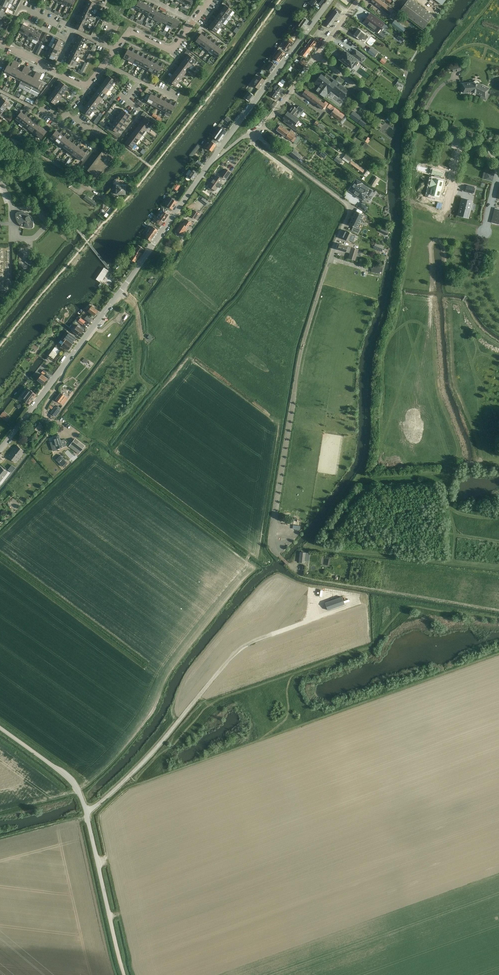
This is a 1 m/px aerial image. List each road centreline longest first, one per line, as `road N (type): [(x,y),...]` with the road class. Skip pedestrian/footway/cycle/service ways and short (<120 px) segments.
road 1 (track): [(498,610),(306,578),(273,548),(300,357),(327,265)]
road 2 (unclassified): [(0,450),(211,162)]
road 3 (unclassified): [(125,974),(78,789),(0,728)]
road 4 (unclassified): [(331,0),(211,162)]
road 5 (track): [(198,696),(243,646),(360,602)]
road 6 (residential): [(327,265),(348,204),(253,132)]
road 7 (residential): [(253,132),(358,0)]
road 8 (track): [(86,811),(142,764),(198,696)]
road 9 (residential): [(105,64),(131,32),(172,52),(211,0)]

